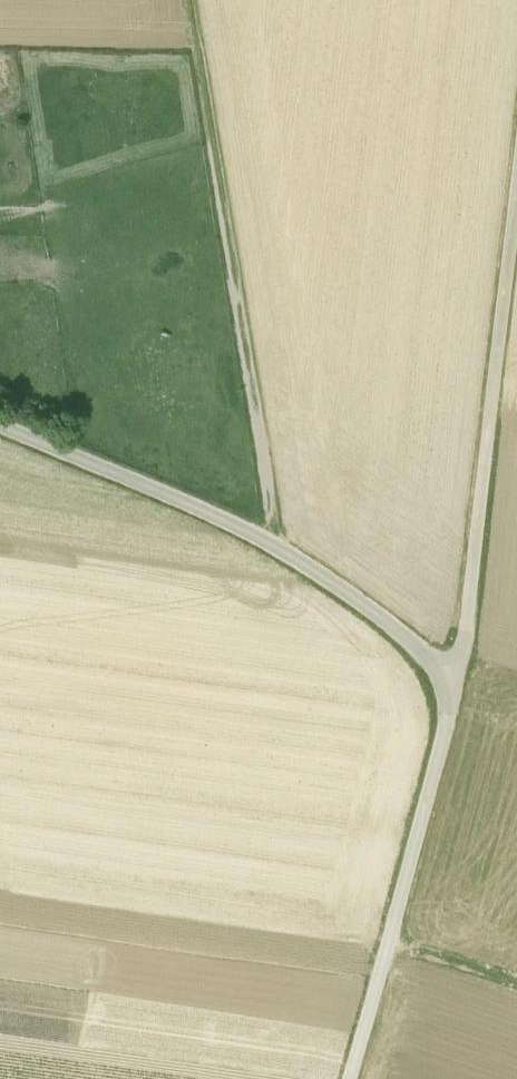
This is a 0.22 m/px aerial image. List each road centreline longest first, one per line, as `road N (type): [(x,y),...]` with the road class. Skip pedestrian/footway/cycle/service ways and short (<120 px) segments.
road 1 (track): [(271,541),(185,0)]
road 2 (unclassified): [(463,661),(271,541),(0,429)]
road 3 (unclassified): [(463,661),(516,207)]
road 4 (unclassified): [(349,1078),(463,661)]
road 5 (track): [(516,990),(389,943)]

